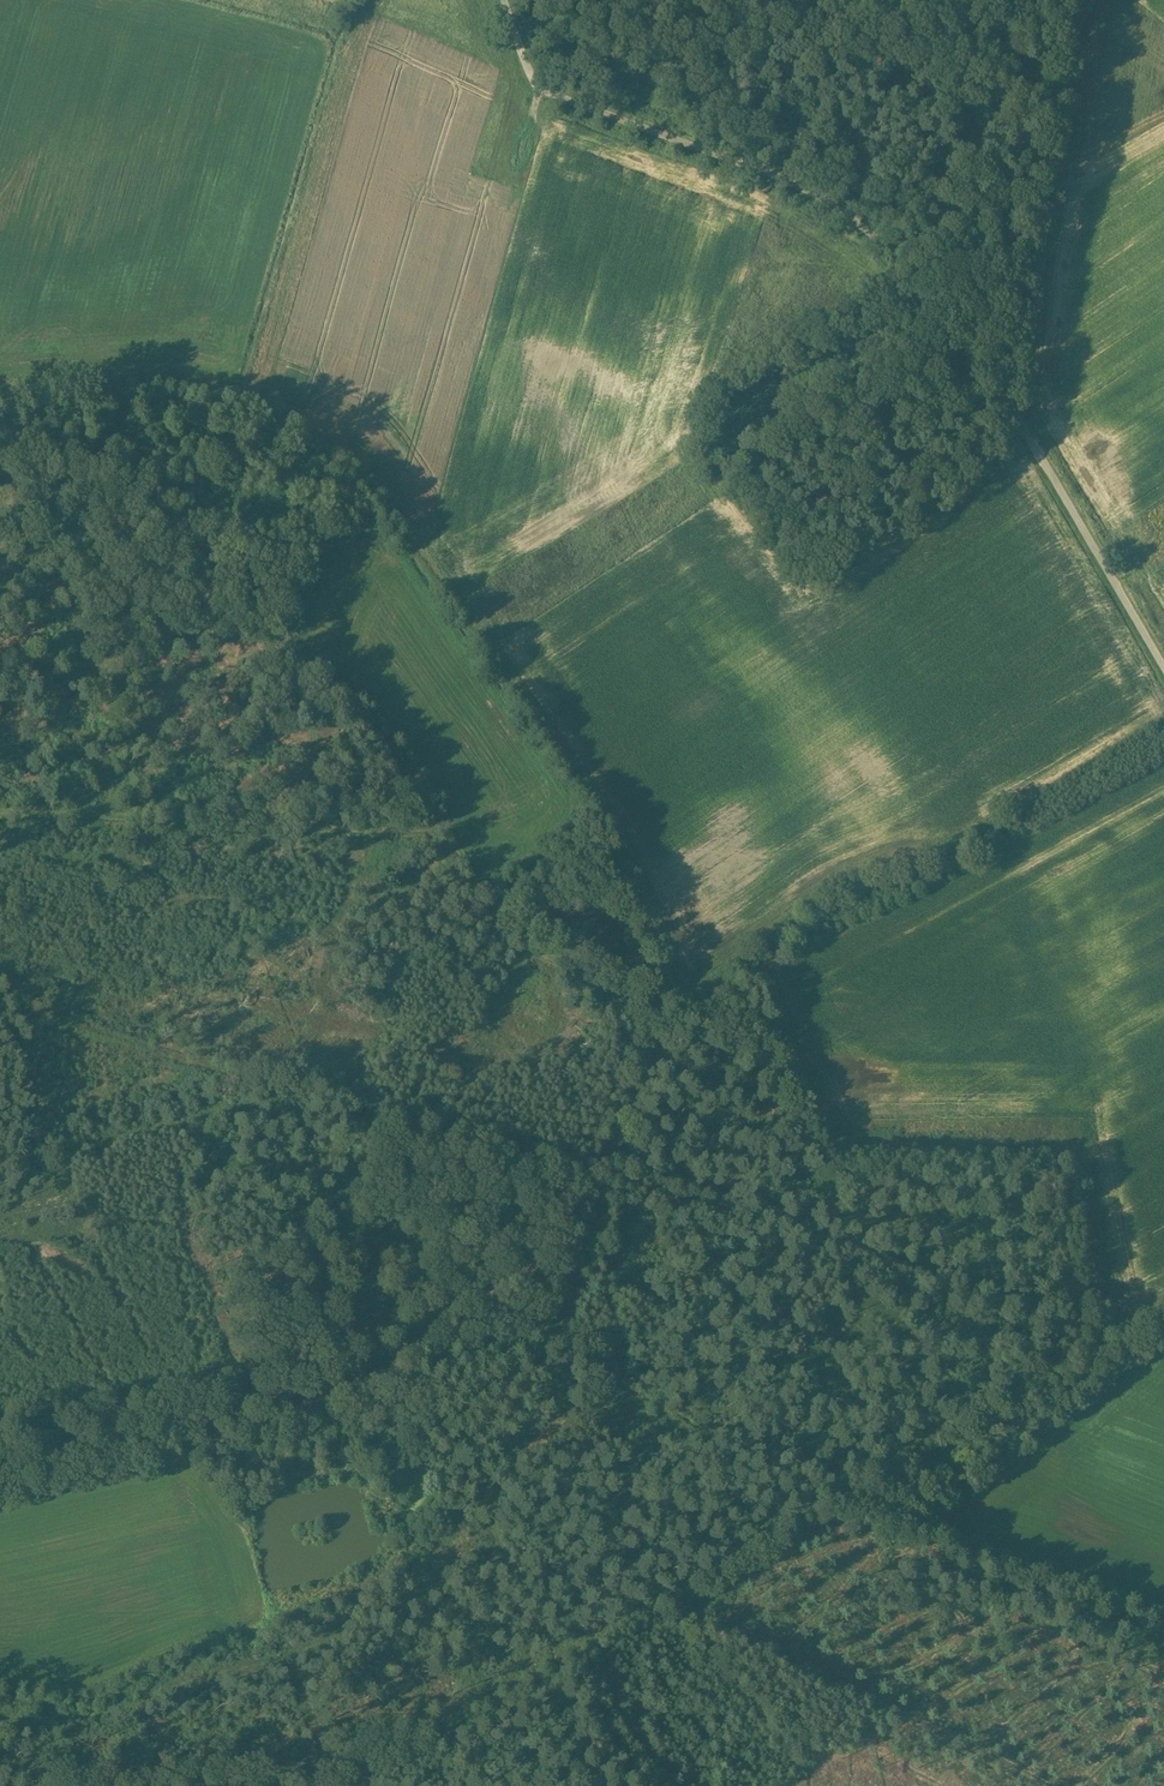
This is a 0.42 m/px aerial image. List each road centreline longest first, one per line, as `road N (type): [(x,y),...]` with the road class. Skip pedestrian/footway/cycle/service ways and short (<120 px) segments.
road 1 (unclassified): [(502,0),(543,94),(792,181),(858,224),(921,281),(1013,417),(1163,670)]

